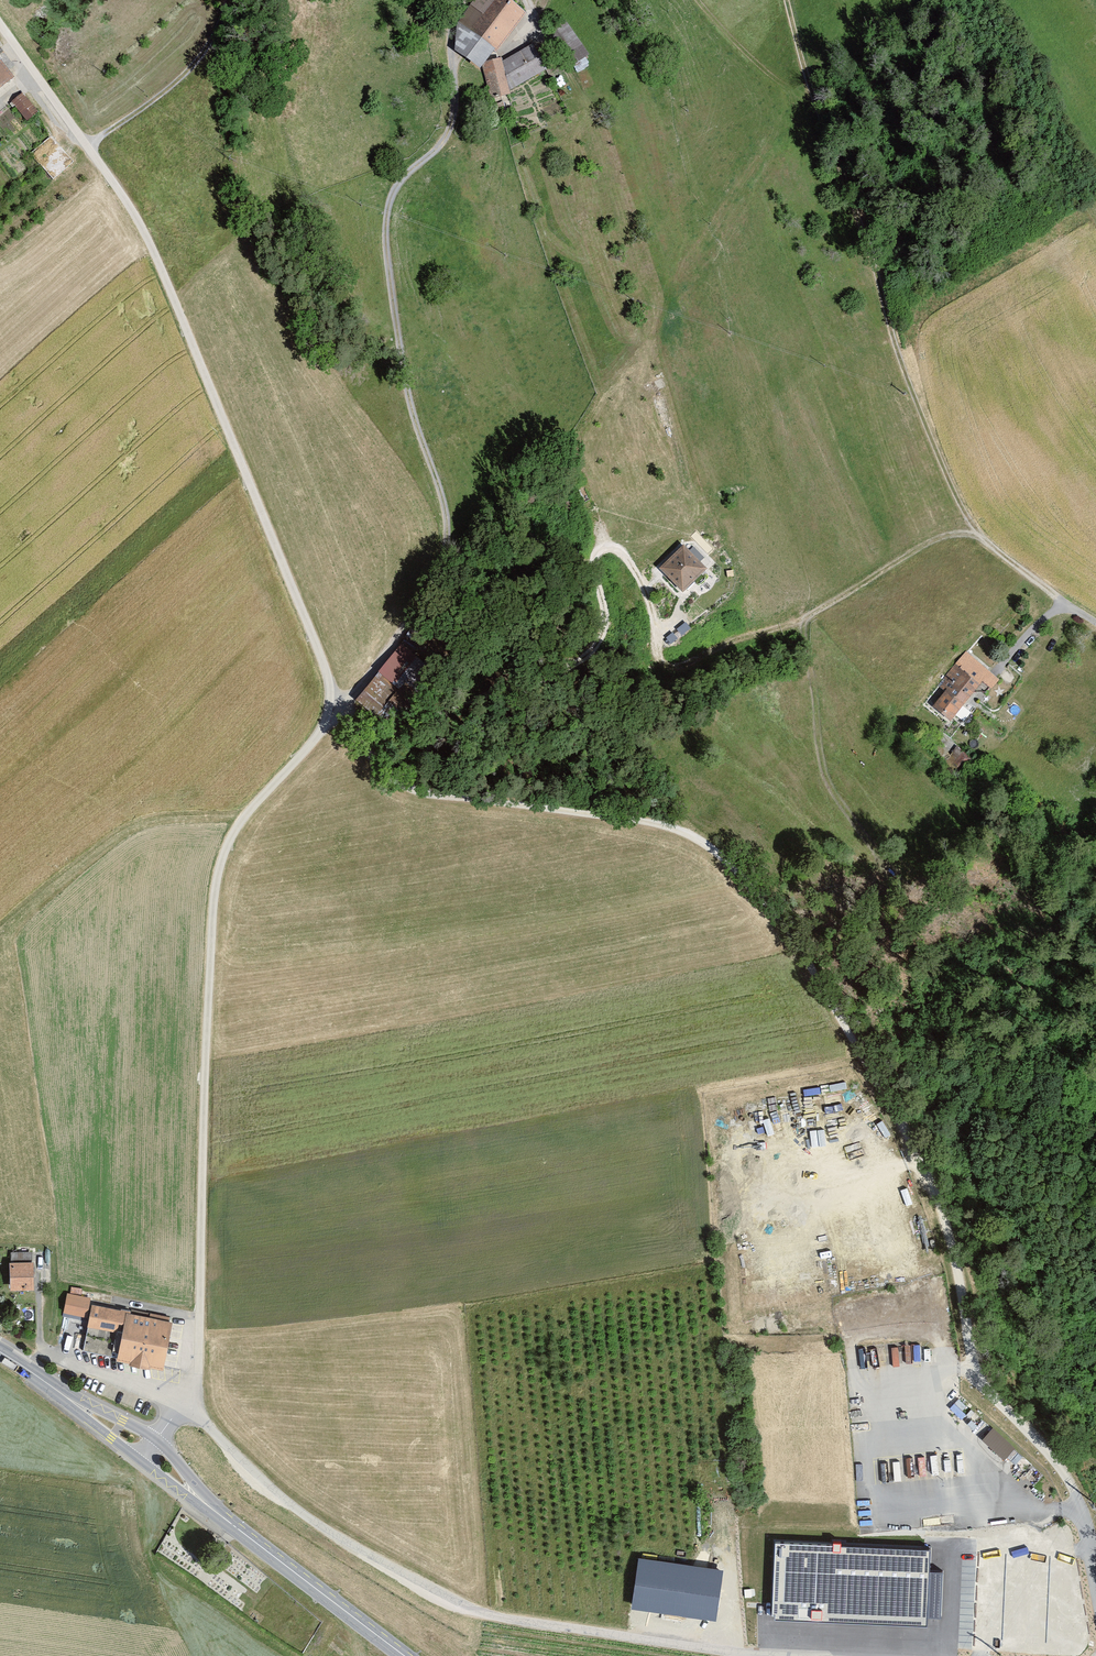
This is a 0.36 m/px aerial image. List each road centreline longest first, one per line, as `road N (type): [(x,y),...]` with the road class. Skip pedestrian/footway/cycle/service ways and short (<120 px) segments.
road 1 (track): [(975,1371),(957,1266),(916,1153),(786,928),(737,870),(669,827),(407,788),(377,765),(332,704),(324,662),(152,250),(0,23)]
road 2 (track): [(984,539),(964,534),(920,547),(817,611),(682,666),(662,663),(648,598),(622,552),(601,549),(594,562),(606,618),(592,651),(569,669),(441,715),(407,788)]
road 3 (track): [(460,0),(449,34),(448,133),(395,189),(386,237),(413,416),(445,502),(449,550),(431,601),(358,688),(332,704)]
road 4 (track): [(181,1407),(193,1374),(214,889),(229,840),(322,732),(332,704)]
road 5 (unclassified): [(808,1655),(746,1654),(458,1604),(295,1509),(181,1407)]
road 6 (track): [(1065,602),(984,539),(952,487),(909,386),(784,0)]
road 7 (tertiary): [(405,1655),(215,1511)]
road 8 (residential): [(181,1407),(46,1352),(39,1270)]
road 9 (track): [(700,0),(759,66),(812,96)]

